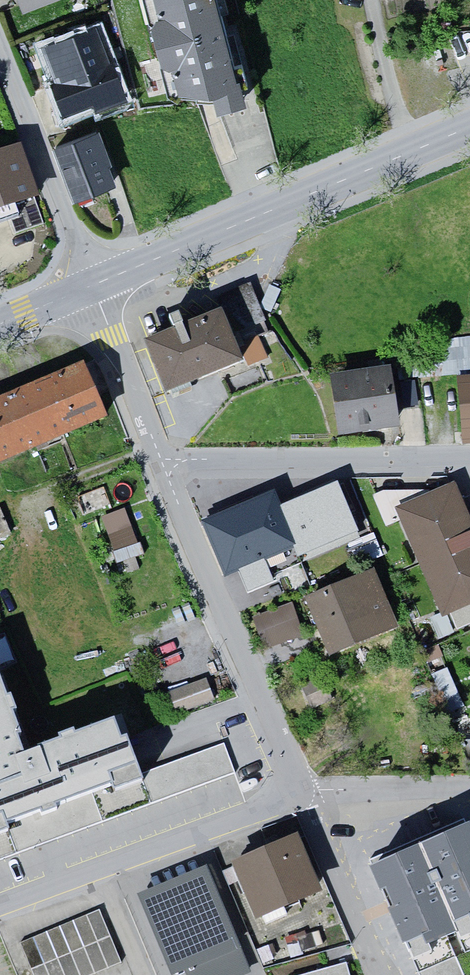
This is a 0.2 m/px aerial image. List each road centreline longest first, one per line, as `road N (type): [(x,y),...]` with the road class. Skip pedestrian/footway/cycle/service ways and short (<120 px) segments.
road 1 (residential): [(90,285),(469,128)]
road 2 (residential): [(164,461),(304,792)]
road 3 (residential): [(0,911),(304,792)]
road 4 (residential): [(164,461),(469,456)]
road 5 (residential): [(90,285),(0,46)]
road 6 (residential): [(304,792),(379,974)]
road 7 (residential): [(90,285),(164,461)]

